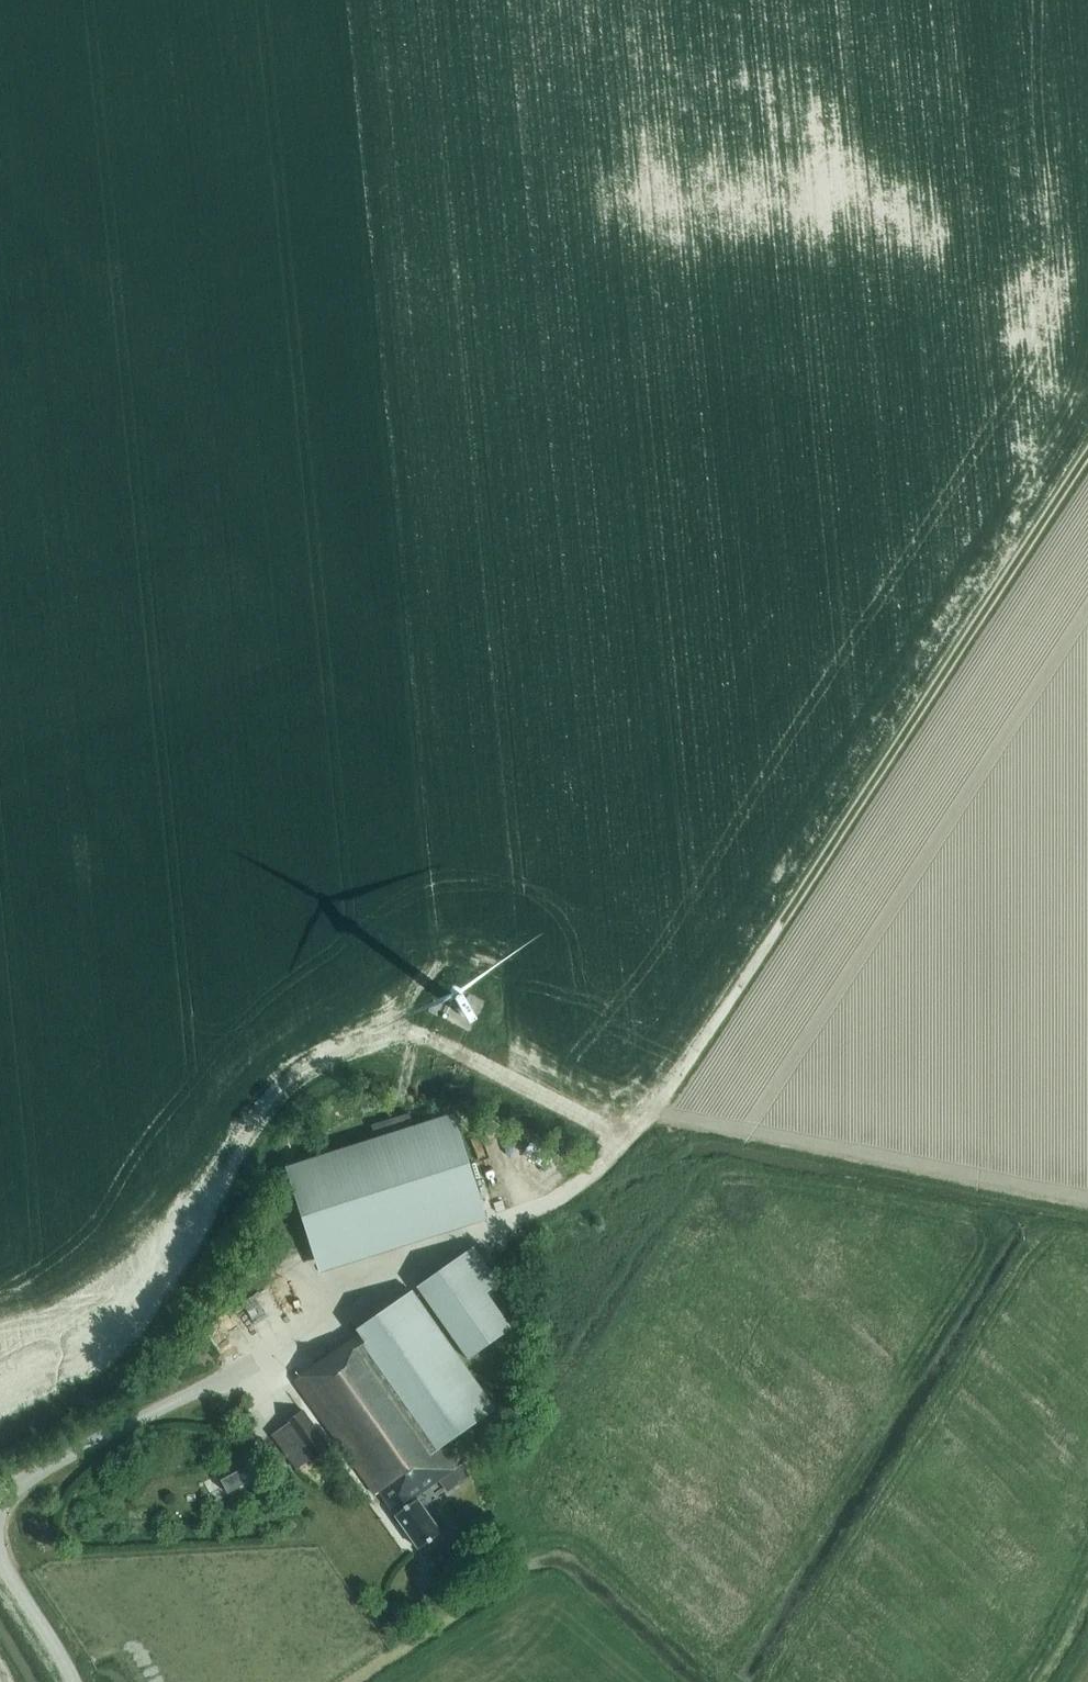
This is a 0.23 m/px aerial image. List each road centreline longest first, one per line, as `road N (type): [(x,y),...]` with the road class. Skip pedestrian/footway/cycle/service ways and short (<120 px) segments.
road 1 (unclassified): [(74,1681),(0,1560)]

